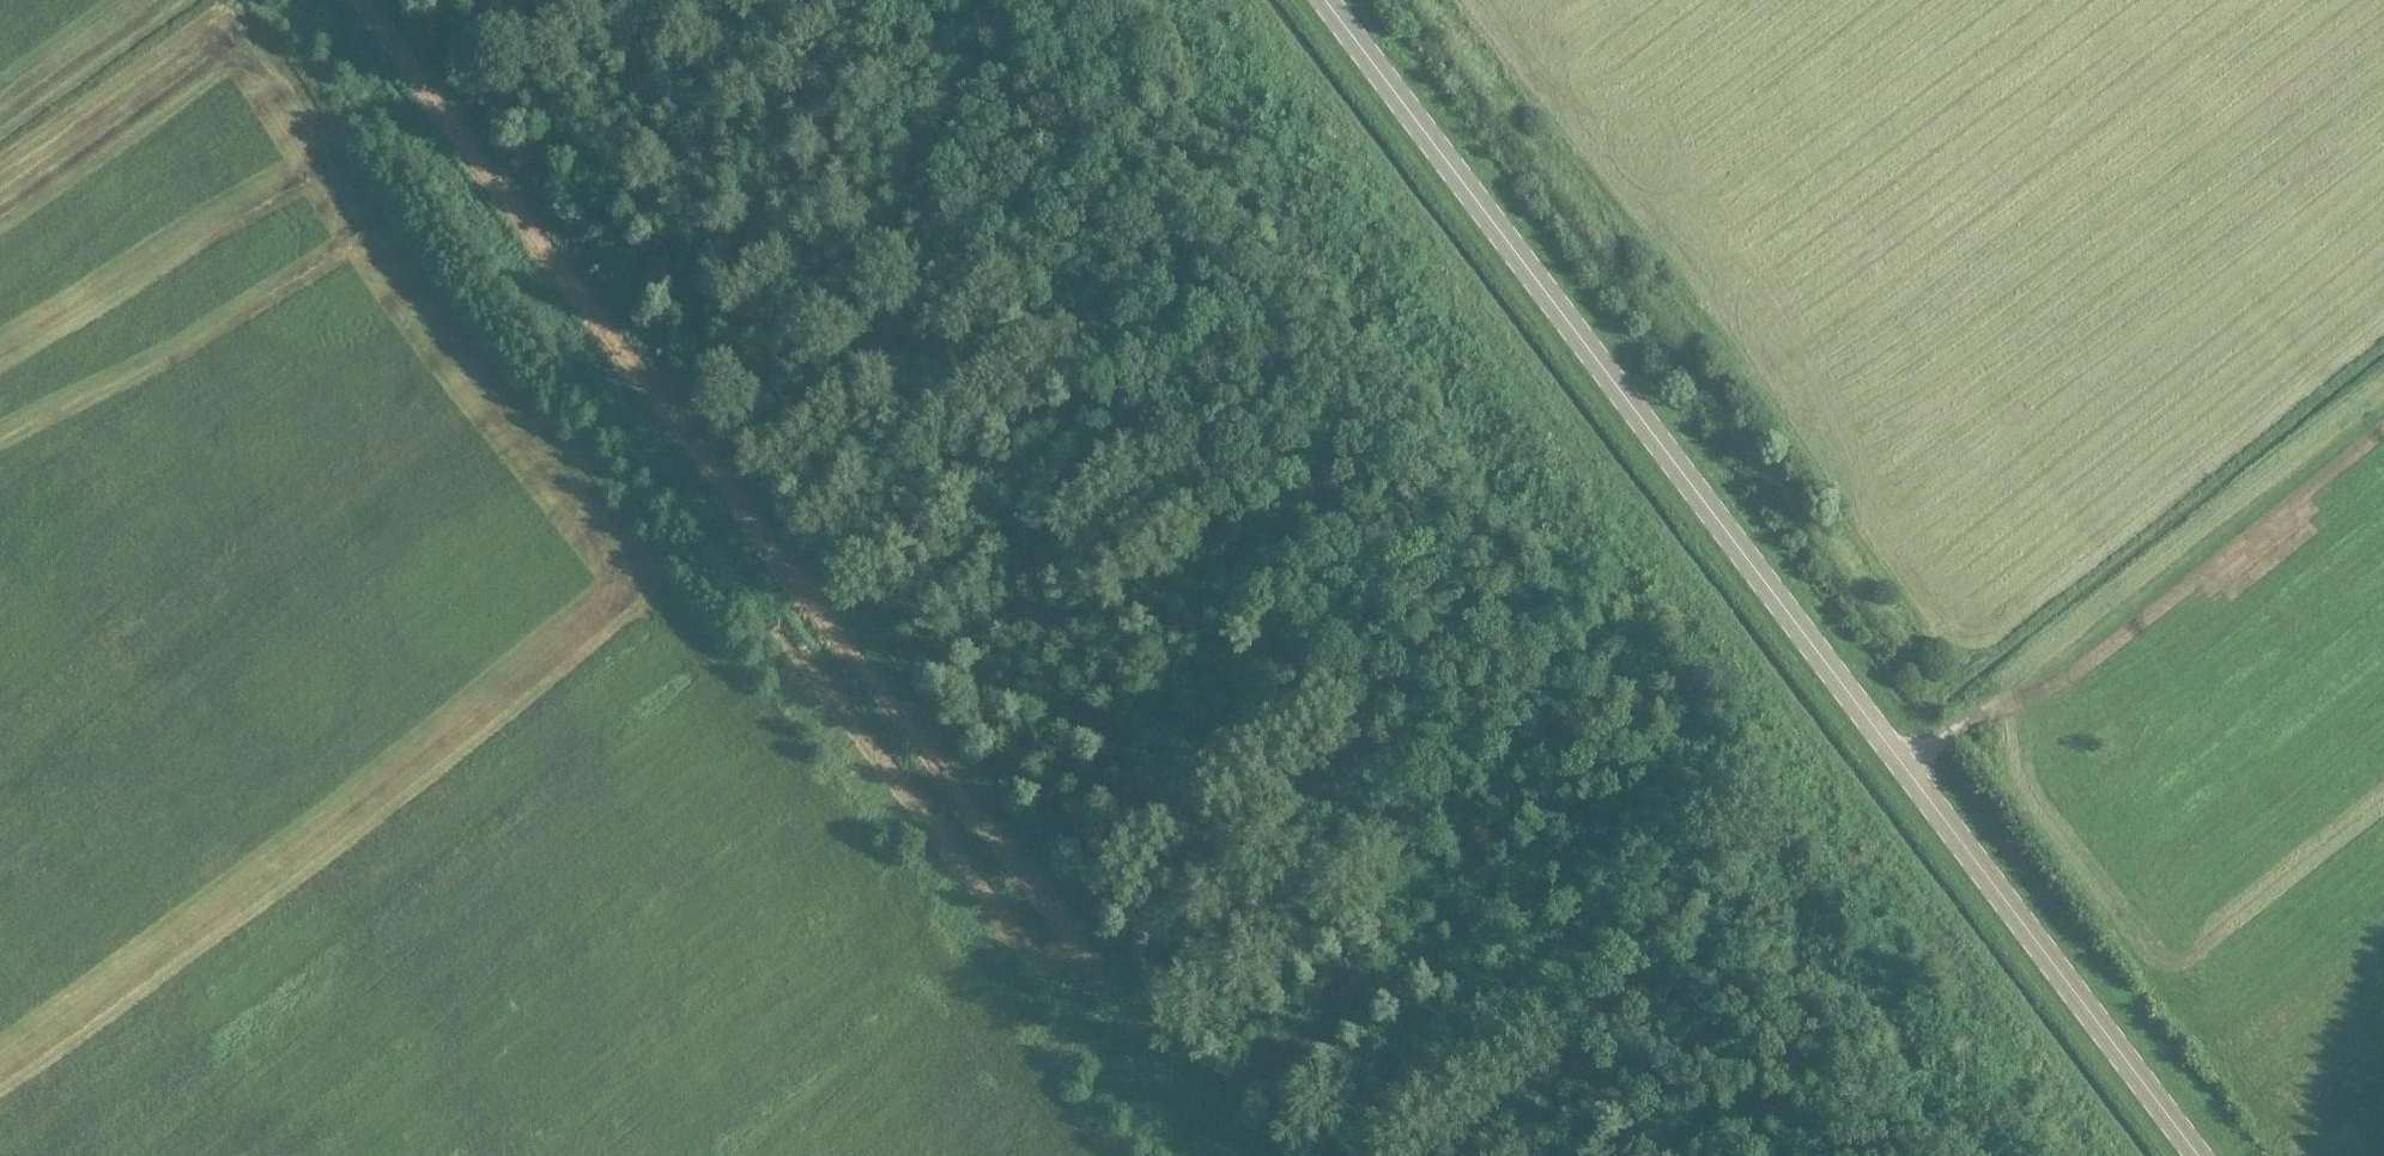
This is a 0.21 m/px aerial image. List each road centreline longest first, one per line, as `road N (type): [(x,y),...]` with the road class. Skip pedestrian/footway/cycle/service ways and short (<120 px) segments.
road 1 (unclassified): [(1328,0),(2199,1155)]

